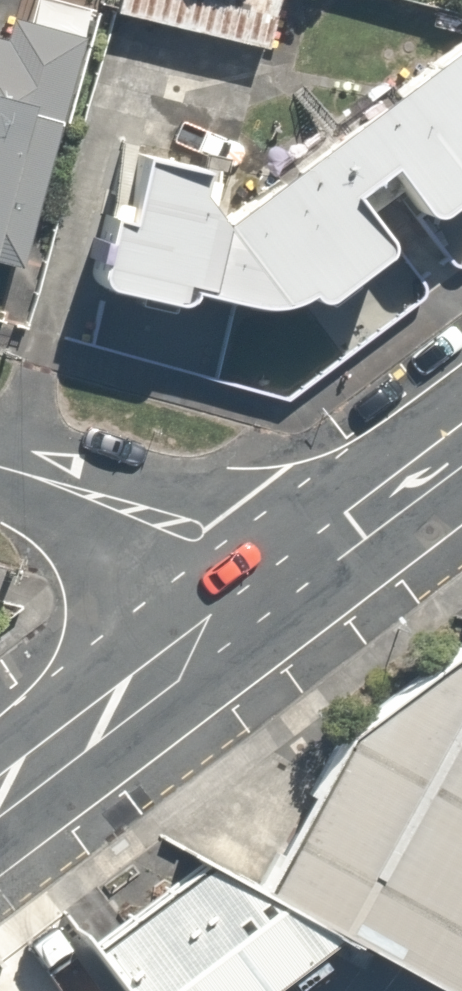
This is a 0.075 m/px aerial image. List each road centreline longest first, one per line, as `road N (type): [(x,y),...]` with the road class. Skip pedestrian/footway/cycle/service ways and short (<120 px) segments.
road 1 (residential): [(0,784),(297,567)]
road 2 (residential): [(297,567),(201,529),(0,472)]
road 3 (residential): [(297,567),(461,444)]

